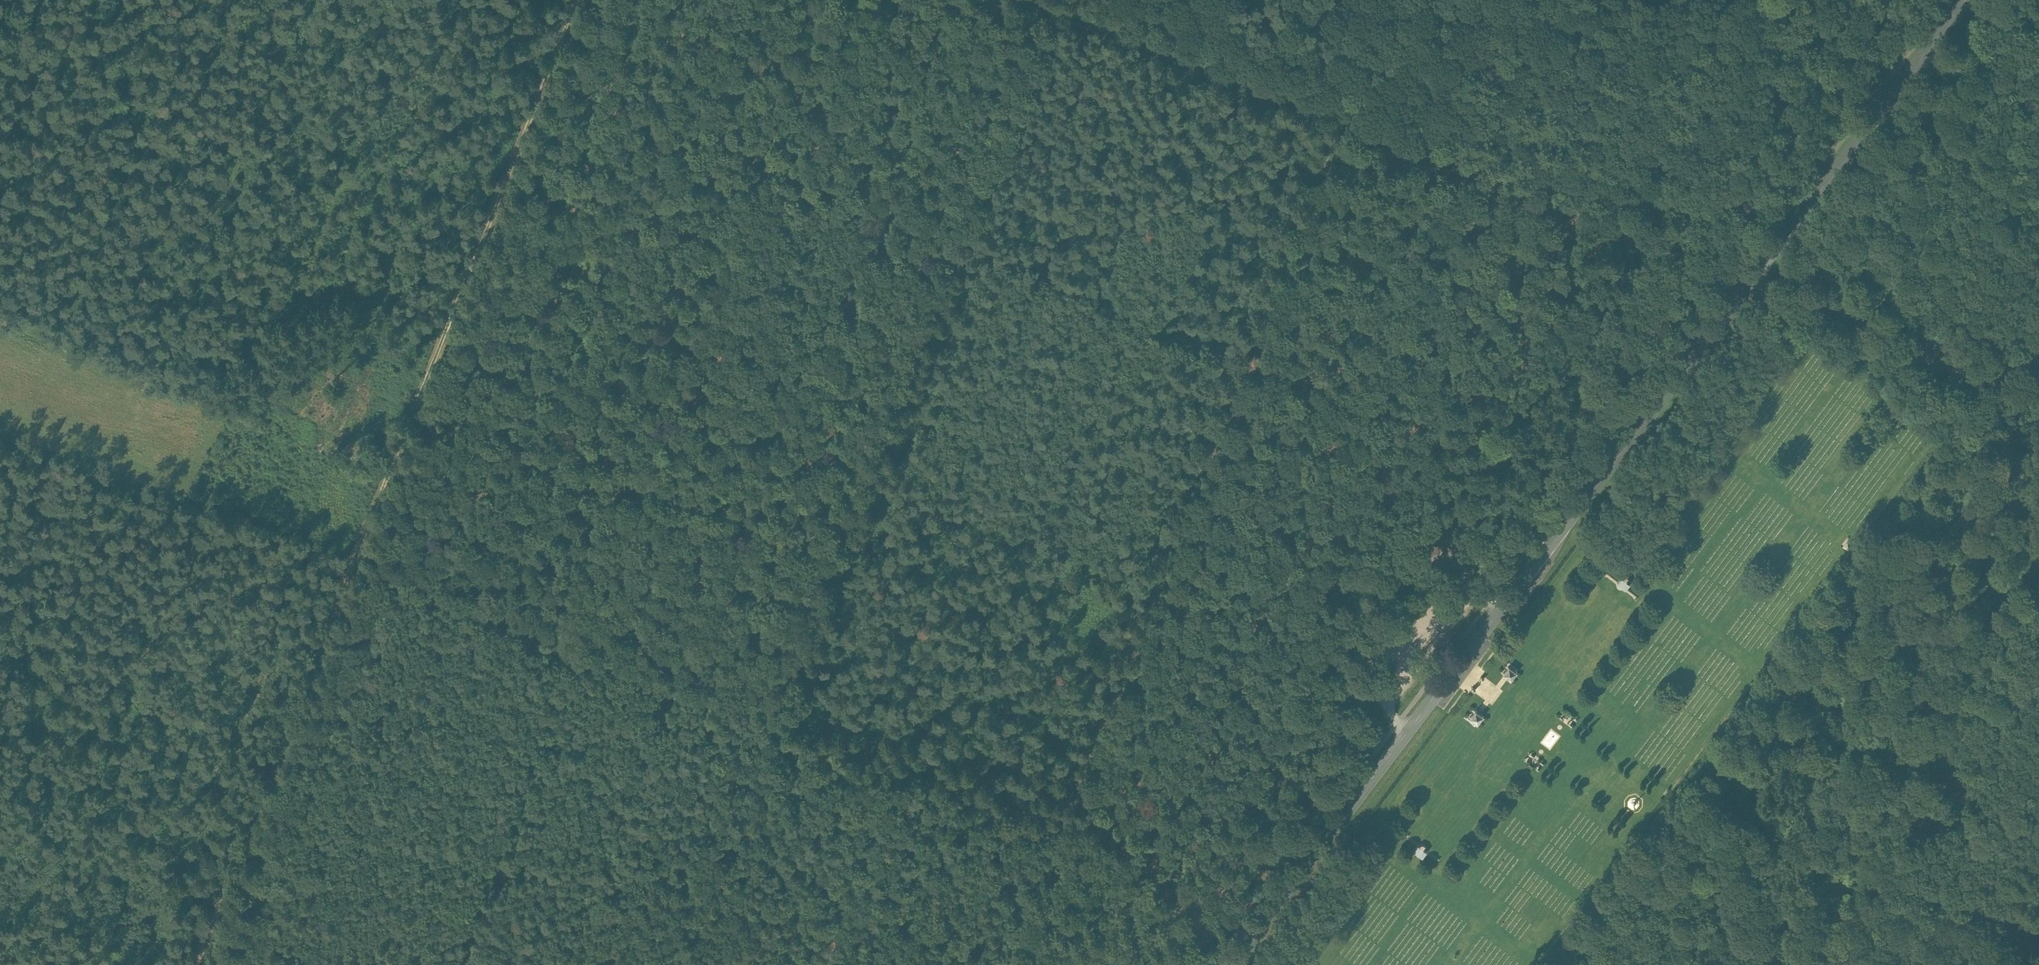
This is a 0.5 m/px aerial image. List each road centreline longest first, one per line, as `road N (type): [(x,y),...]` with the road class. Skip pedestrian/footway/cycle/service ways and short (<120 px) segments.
road 1 (secondary): [(1222,964),(1966,0)]
road 2 (track): [(213,964),(371,574),(453,327),(498,234),(583,0)]
road 3 (track): [(1337,114),(1046,803),(989,964)]
road 4 (track): [(798,722),(1056,1)]
road 5 (track): [(1046,803),(371,574)]
road 6 (track): [(1978,366),(2027,447),(2029,483),(1948,734),(1843,964)]
road 7 (track): [(932,0),(453,327)]
road 8 (track): [(1741,276),(1337,114)]
road 9 (track): [(1284,234),(1358,286),(1409,356),(1434,429),(1436,559),(1452,577)]
road 10 (track): [(1337,114),(1054,0)]
road 11 (track): [(1365,689),(1103,668)]
road 12 (track): [(498,234),(258,144)]
road 13 (track): [(2038,389),(1801,299)]
road 14 (track): [(1893,842),(2038,915)]
road 15 (track): [(1381,0),(1337,114)]

